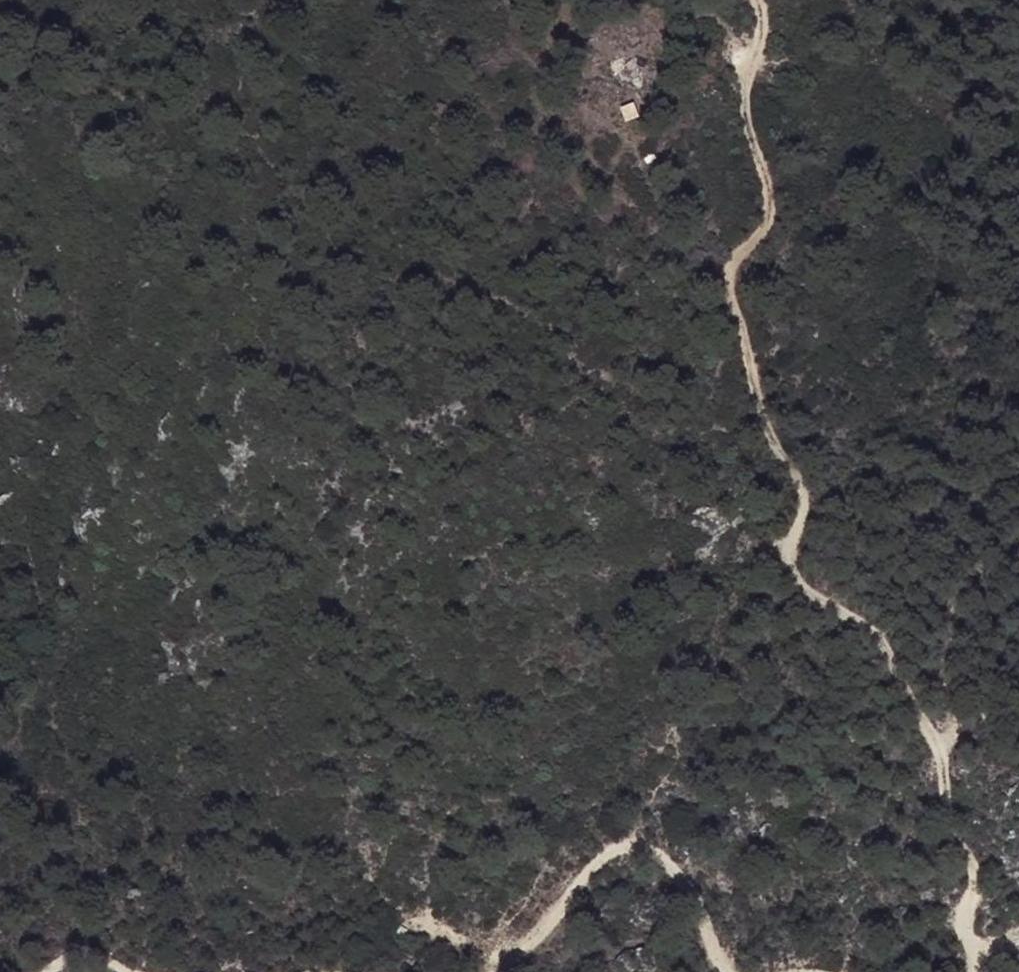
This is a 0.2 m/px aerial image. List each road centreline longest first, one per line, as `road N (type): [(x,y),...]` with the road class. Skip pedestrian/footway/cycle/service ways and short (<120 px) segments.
road 1 (track): [(980,956),(962,946),(976,887),(946,828),(939,757),(905,685),(855,616),(804,593),(786,553),(805,488),(777,453),(758,405),(730,279),(730,265),(768,222),(770,187),(747,103),(765,20),(756,0)]
road 2 (track): [(494,971),(559,918),(610,848),(631,847),(670,869),(734,971)]

